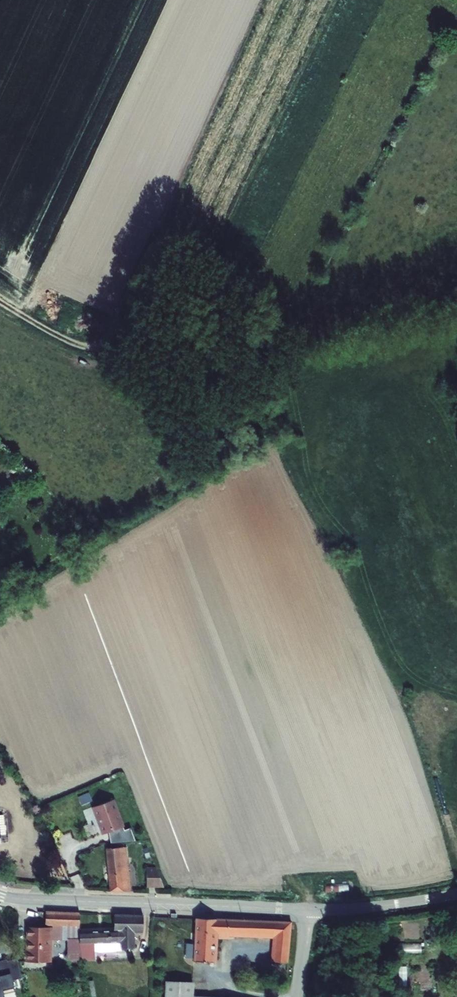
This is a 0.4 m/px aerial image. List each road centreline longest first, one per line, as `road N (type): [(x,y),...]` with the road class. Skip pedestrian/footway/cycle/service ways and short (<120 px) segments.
road 1 (tertiary): [(0,895),(309,910)]
road 2 (tertiary): [(309,910),(456,894)]

